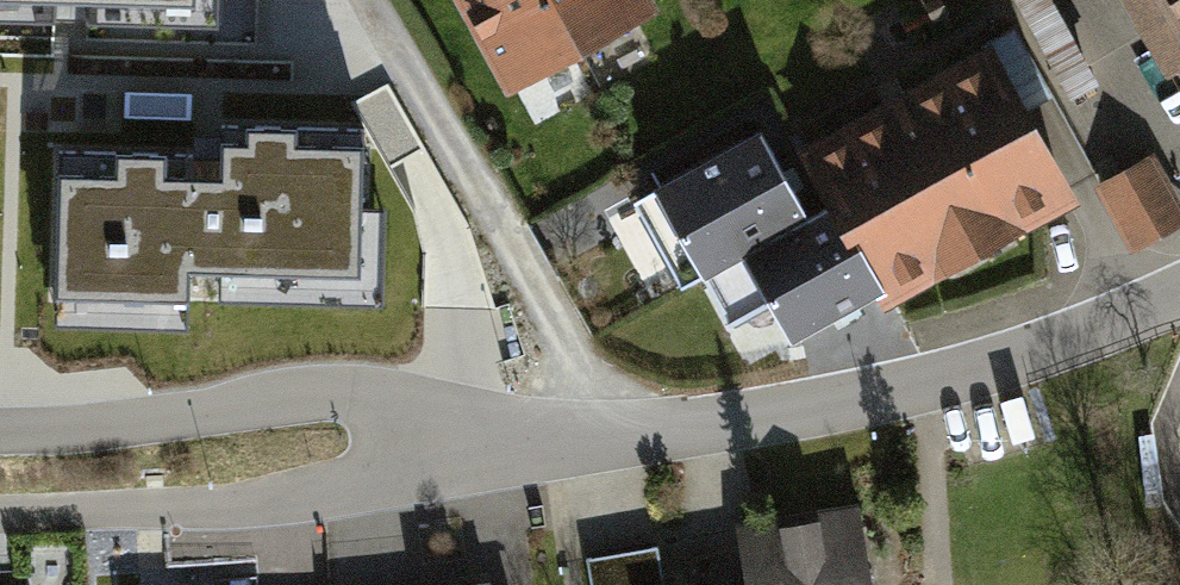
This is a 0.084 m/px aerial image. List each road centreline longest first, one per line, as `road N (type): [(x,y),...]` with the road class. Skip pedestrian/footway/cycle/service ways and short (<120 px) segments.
road 1 (residential): [(622,431),(873,395),(1036,352),(1179,291)]
road 2 (residential): [(437,474),(396,411),(337,393),(0,433)]
road 3 (unclassified): [(0,513),(333,498),(437,474)]
road 4 (unclassified): [(437,474),(622,431)]

